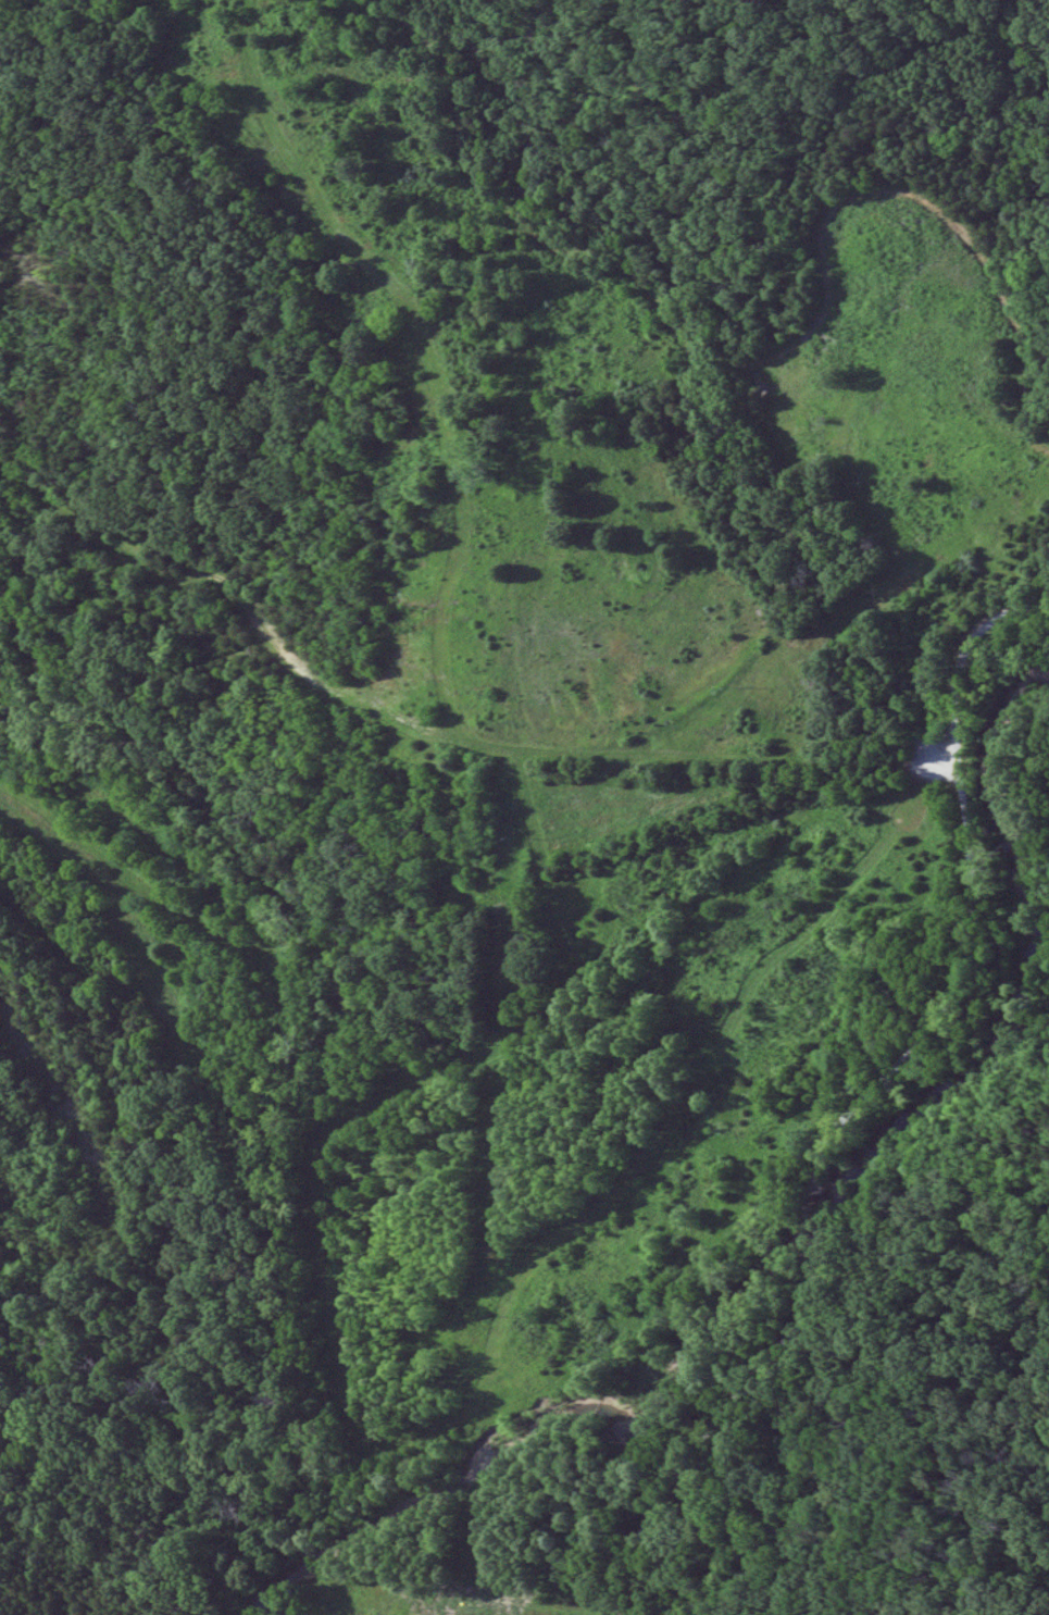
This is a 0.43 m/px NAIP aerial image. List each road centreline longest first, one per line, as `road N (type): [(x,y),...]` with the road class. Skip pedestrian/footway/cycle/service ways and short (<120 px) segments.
road 1 (residential): [(669,1614),(709,1520),(814,1336),(863,1132),(991,931),(987,634),(1048,573)]

